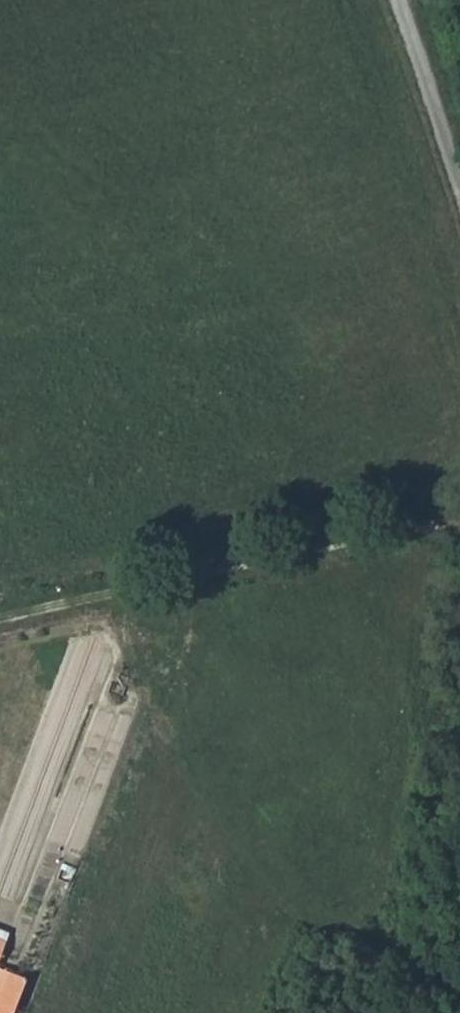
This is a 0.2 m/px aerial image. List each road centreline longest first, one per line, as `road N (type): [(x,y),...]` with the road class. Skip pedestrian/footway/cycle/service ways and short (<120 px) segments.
road 1 (track): [(459,532),(0,615)]
road 2 (unclassified): [(459,184),(400,0)]

